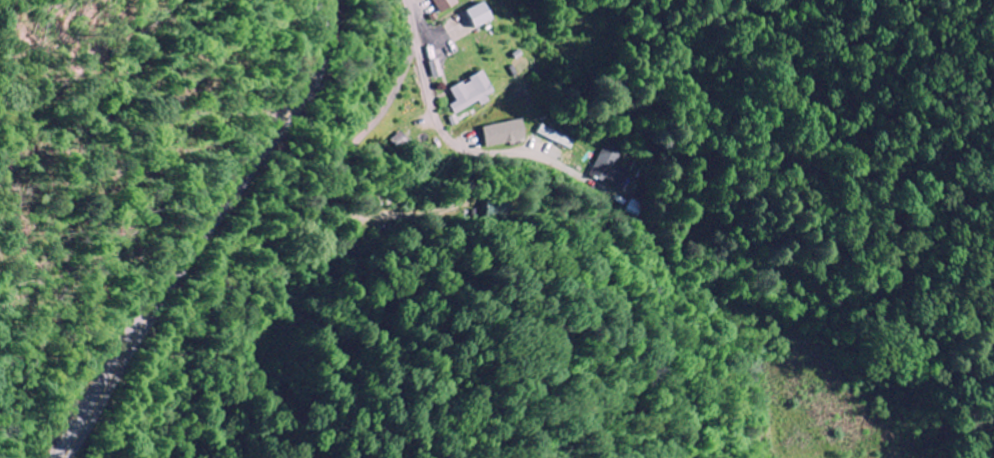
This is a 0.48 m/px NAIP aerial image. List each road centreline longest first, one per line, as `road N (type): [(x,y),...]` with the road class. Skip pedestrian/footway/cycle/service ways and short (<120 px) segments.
road 1 (secondary): [(323,0),(326,34),(314,80),(203,235),(64,457)]
road 2 (residential): [(406,0),(432,99),(459,145),(557,162)]

